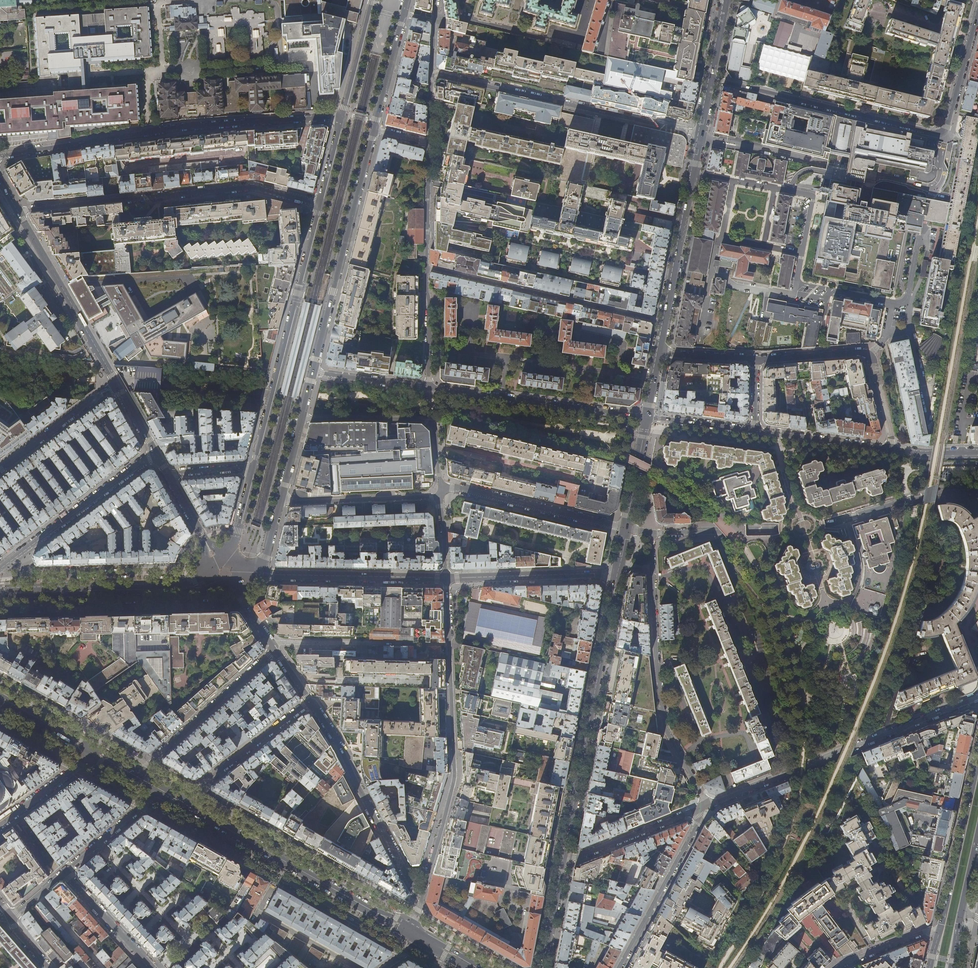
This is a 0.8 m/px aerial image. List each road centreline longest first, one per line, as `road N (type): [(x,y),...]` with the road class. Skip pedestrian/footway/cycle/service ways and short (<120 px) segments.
road 1 (residential): [(710,79),(938,133),(948,124),(977,13)]
road 2 (residential): [(341,119),(183,127),(0,157)]
road 3 (residential): [(419,907),(455,776),(446,579)]
road 4 (residential): [(977,492),(940,492),(825,525),(650,533)]
road 5 (residential): [(18,212),(252,186),(320,204)]
road 6 (residential): [(977,697),(702,808)]
road 7 (residential): [(563,863),(617,574)]
road 8 (residential): [(702,808),(665,728),(650,533)]
road 9 (residential): [(432,73),(701,134)]
road 10 (primary): [(320,204),(254,469)]
road 11 (secondary): [(179,802),(412,935)]
road 12 (primary): [(312,372),(373,130)]
road 13 (residential): [(665,323),(427,268)]
road 14 (residential): [(419,907),(311,701)]
road 15 (residential): [(429,388),(647,417)]
road 16 (residential): [(241,574),(446,579)]
road 17 (residential): [(117,384),(18,212)]
road 18 (residential): [(300,419),(432,423),(440,485)]
road 19 (residential): [(156,453),(0,567)]
road 20 (residential): [(701,134),(665,323)]
road 21 (residential): [(626,529),(440,485)]
road 22 (residential): [(135,776),(276,650)]
road 23 (residential): [(619,967),(702,808)]
road 24 (primary): [(977,762),(939,933)]
road 25 (residential): [(446,579),(617,574)]
road 26 (primary): [(0,594),(171,589)]
road 27 (residential): [(311,701),(179,802)]
road 28 (residential): [(441,496),(279,503)]
road 29 (residential): [(702,808),(563,863)]
road 30 (residential): [(0,470),(117,384)]
road 31 (residential): [(754,431),(893,450)]
road 32 (primary): [(373,130),(406,0)]
road 33 (residential): [(64,874),(153,967)]
road 34 (residential): [(161,791),(64,874)]
road 35 (residential): [(429,143),(427,268)]
road 36 (residential): [(874,364),(858,351),(755,359)]
road 37 (primary): [(371,0),(341,119)]
road 38 (residential): [(427,268),(429,388)]

